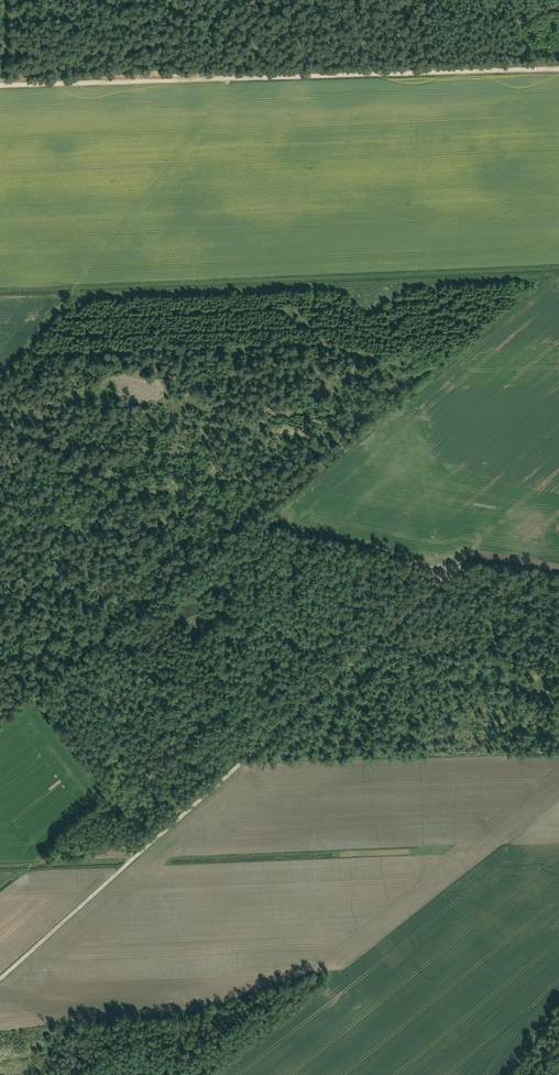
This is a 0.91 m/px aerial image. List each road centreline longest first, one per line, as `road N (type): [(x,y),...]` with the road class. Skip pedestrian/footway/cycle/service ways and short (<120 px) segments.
road 1 (track): [(463,563),(0,976)]
road 2 (track): [(0,84),(558,70)]

